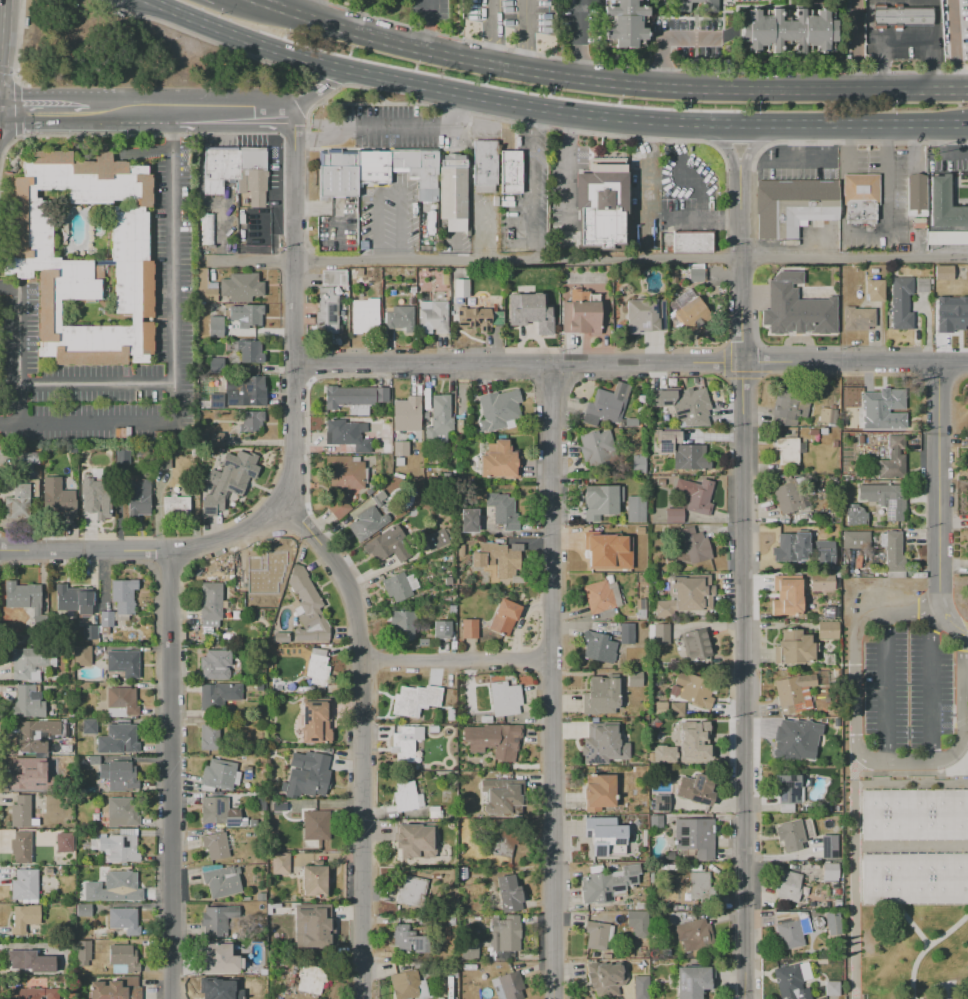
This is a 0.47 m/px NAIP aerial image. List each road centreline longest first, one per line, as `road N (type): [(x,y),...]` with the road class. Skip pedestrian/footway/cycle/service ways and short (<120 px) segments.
road 1 (residential): [(739,173),(744,998)]
road 2 (primary): [(967,92),(607,85),(426,53),(260,0)]
road 3 (residential): [(0,549),(164,550),(230,540),(283,501),(292,461),(293,111)]
road 4 (residential): [(291,365),(967,366)]
road 5 (residential): [(550,363),(554,998)]
road 6 (primary): [(347,71),(603,117),(967,125)]
road 7 (residential): [(283,501),(352,601),(361,998)]
road 8 (residential): [(164,550),(171,998)]
road 9 (residential): [(940,366),(940,600)]
road 10 (primary): [(147,0),(347,71)]
road 11 (residential): [(359,667),(552,662)]

